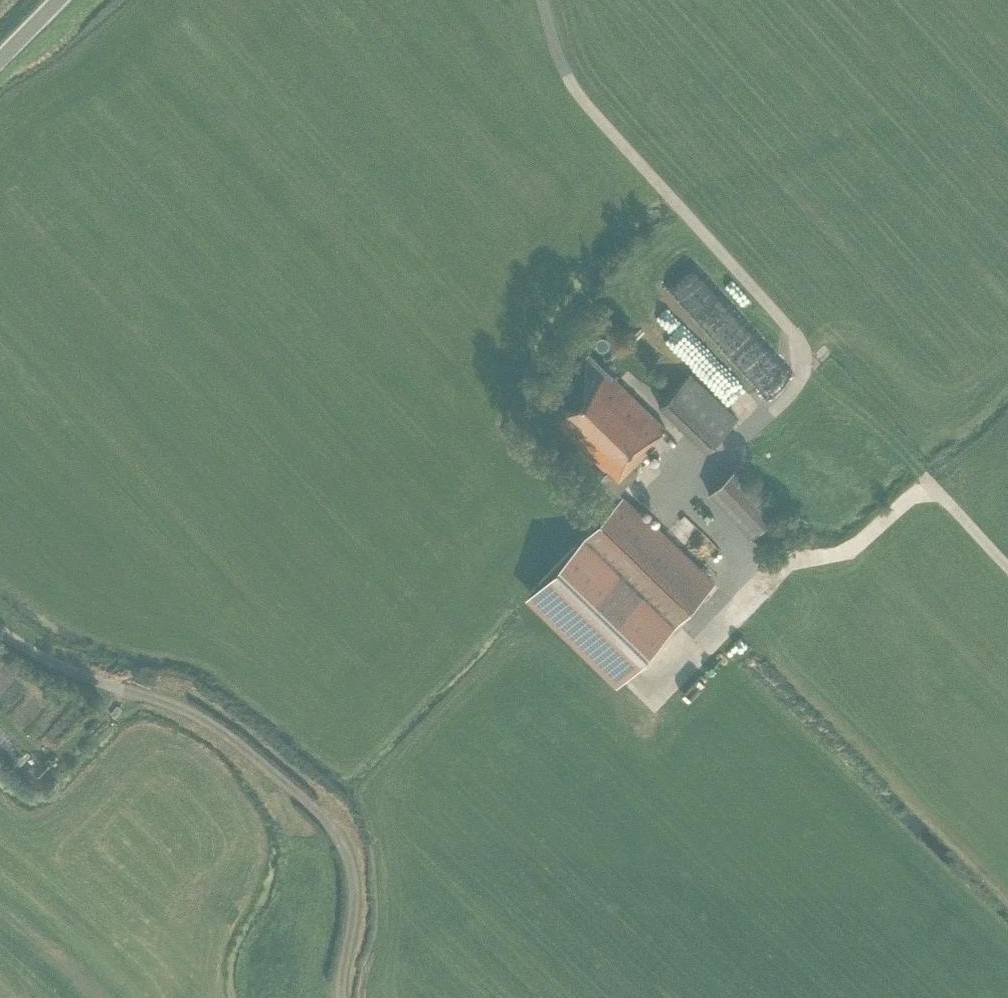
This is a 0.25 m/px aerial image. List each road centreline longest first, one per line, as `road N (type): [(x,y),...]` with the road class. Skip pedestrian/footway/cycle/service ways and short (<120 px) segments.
road 1 (track): [(753,565),(856,546),(925,482),(1007,567)]
road 2 (unclassified): [(0,625),(68,669),(139,693)]

